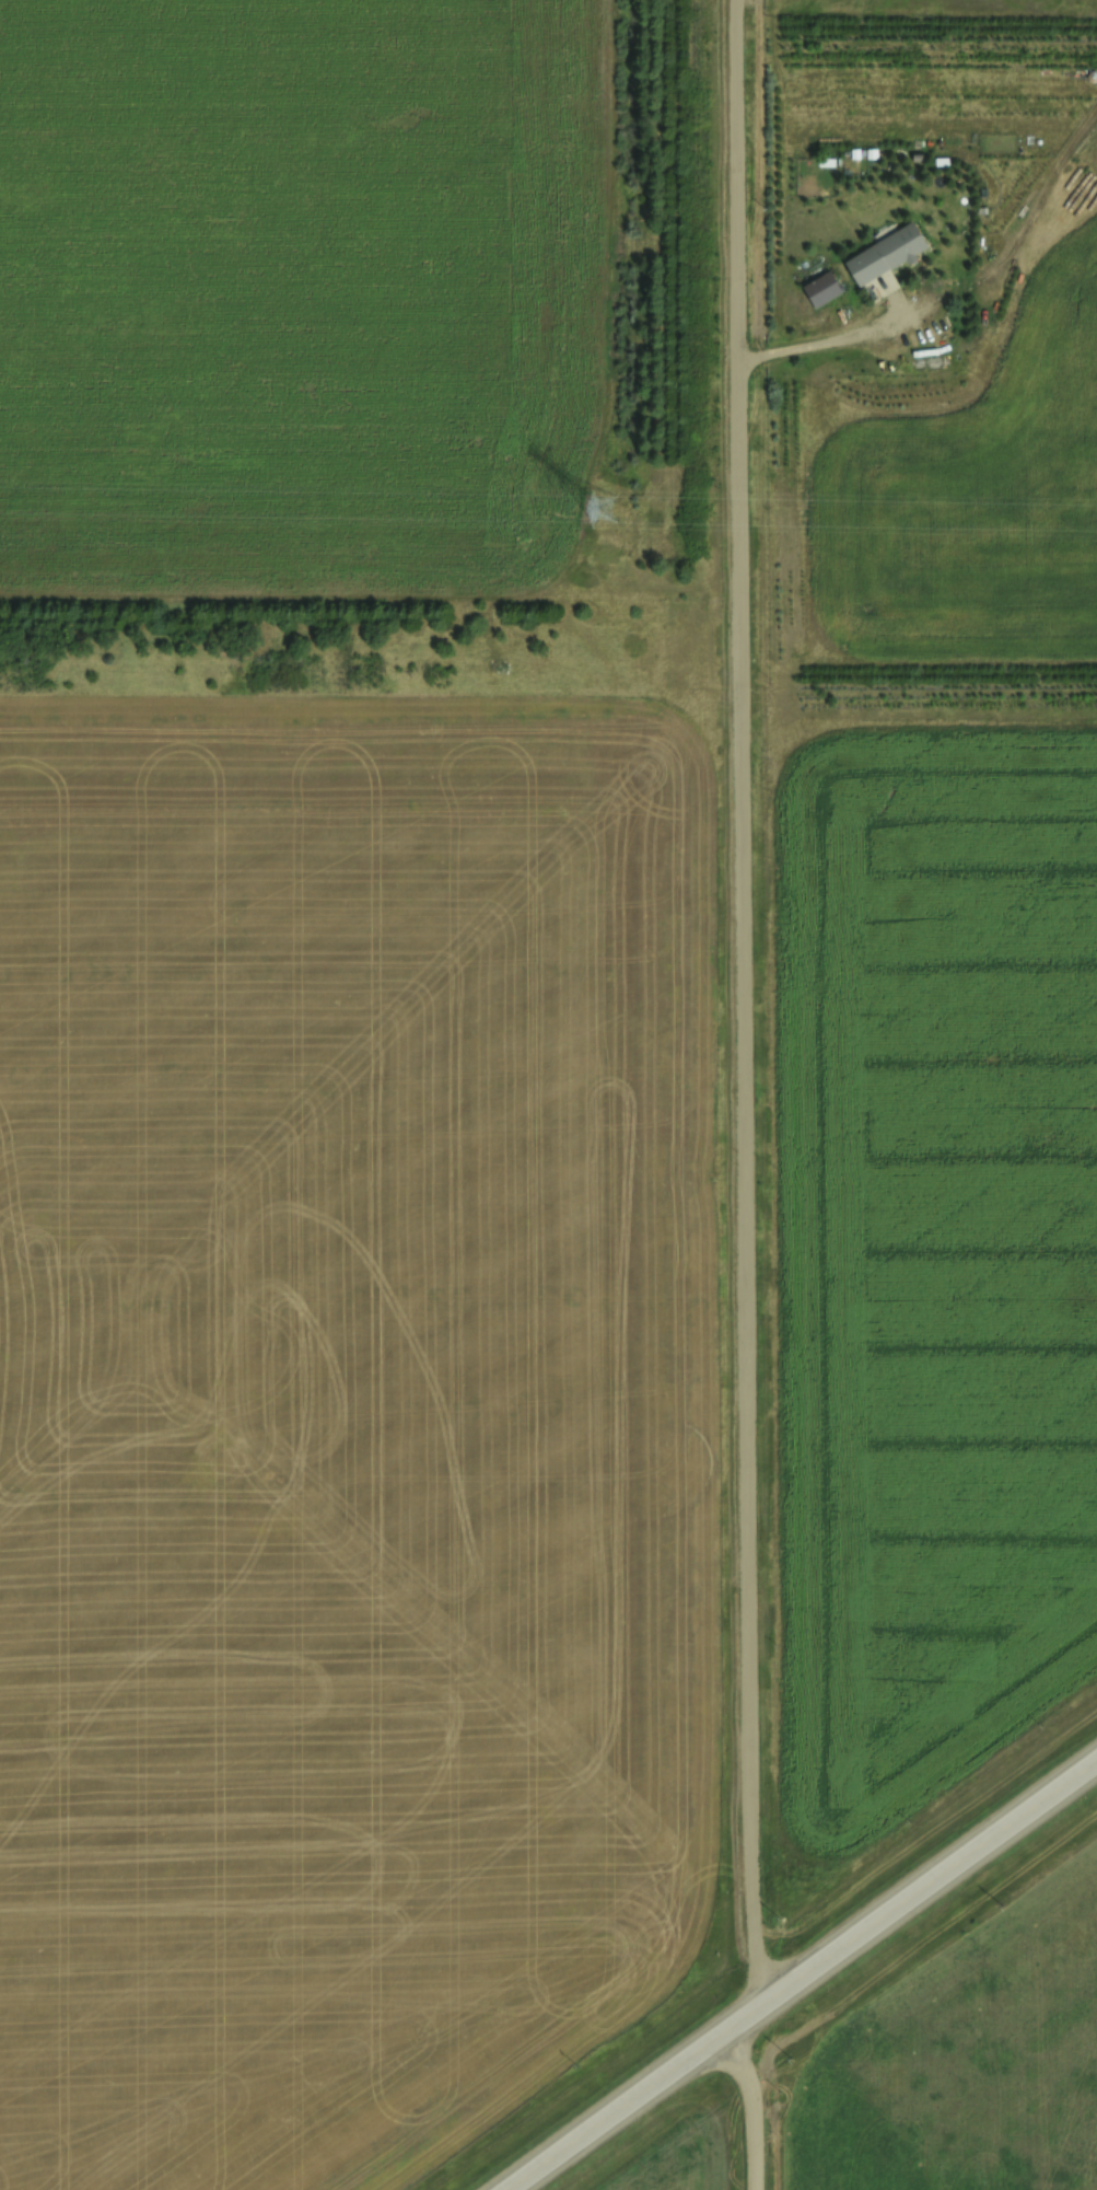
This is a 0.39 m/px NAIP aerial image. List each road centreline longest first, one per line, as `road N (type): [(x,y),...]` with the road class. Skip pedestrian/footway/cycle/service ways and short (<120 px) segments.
road 1 (residential): [(756,2189),(742,0)]
road 2 (primary): [(1096,1763),(512,2189)]

